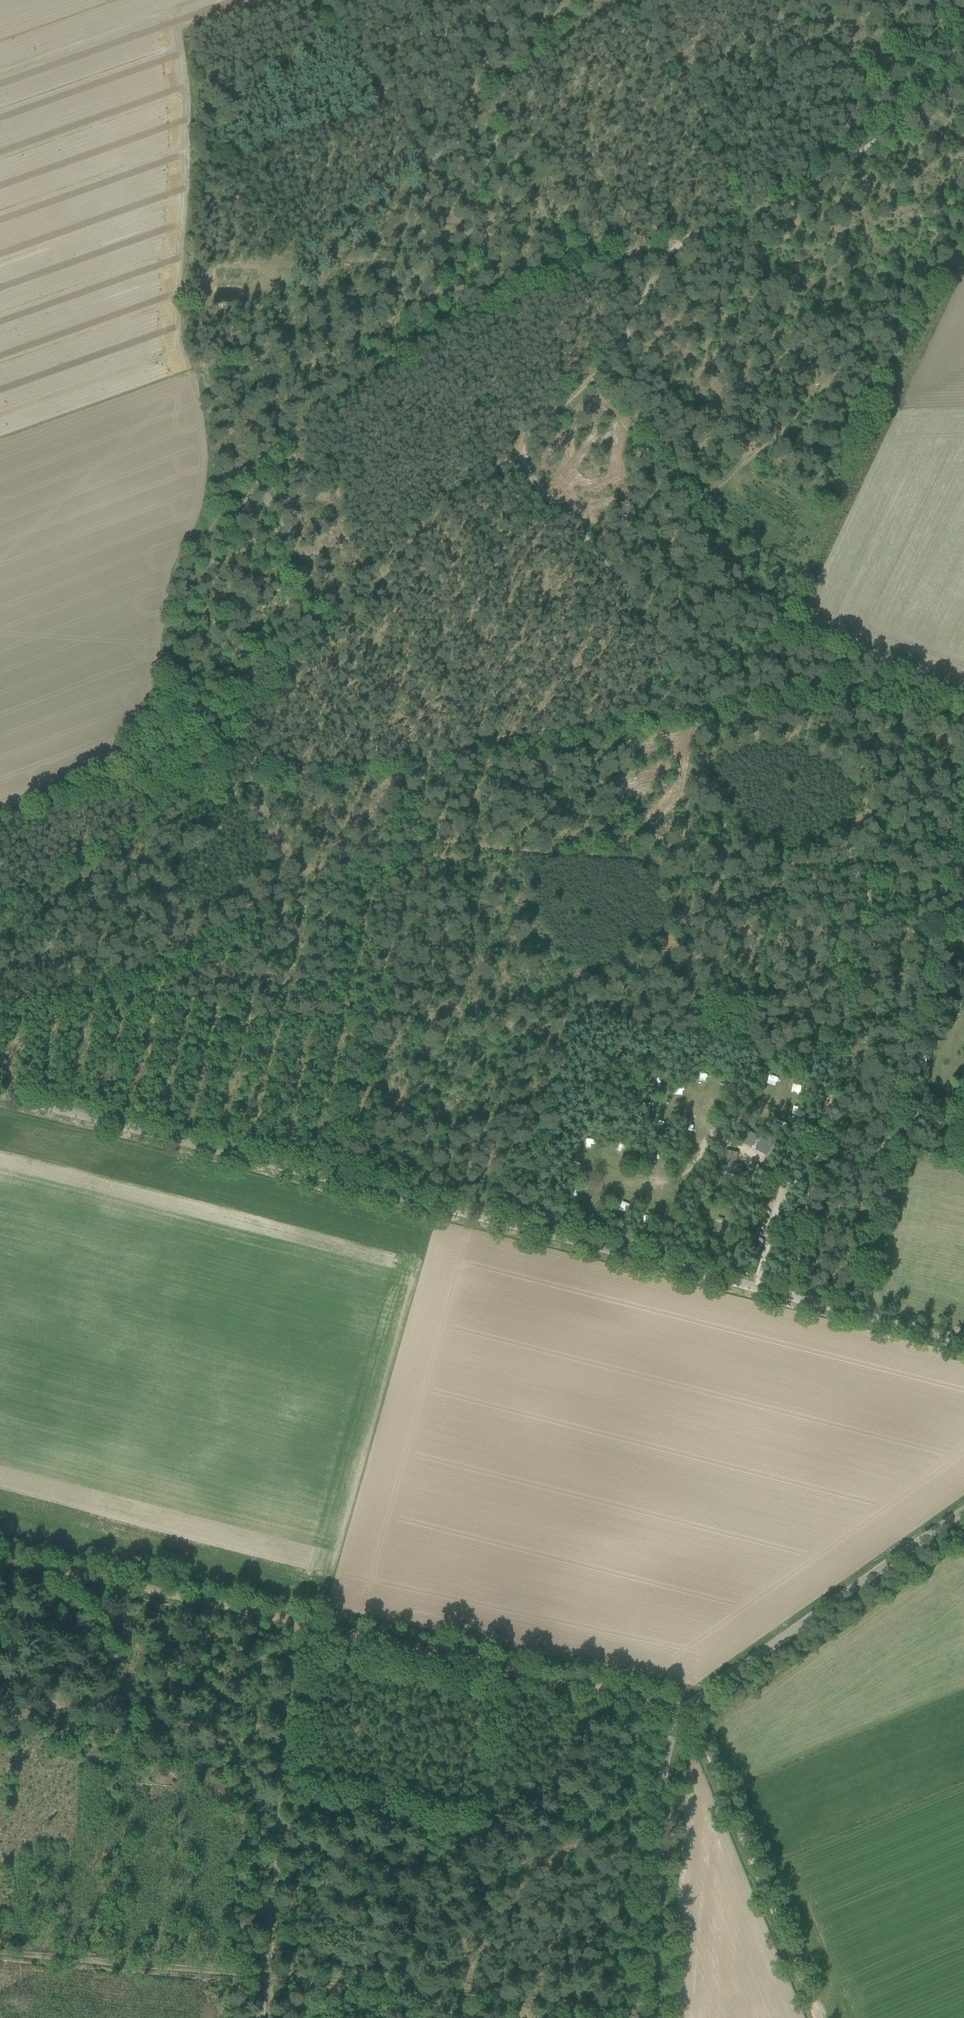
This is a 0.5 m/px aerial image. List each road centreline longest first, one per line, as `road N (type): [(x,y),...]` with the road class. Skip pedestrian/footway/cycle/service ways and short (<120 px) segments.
road 1 (track): [(817,2017),(687,1709),(0,1561)]
road 2 (unclassified): [(963,1345),(0,1098)]
road 3 (track): [(664,713),(901,679),(915,689),(789,1302)]
road 4 (unclassified): [(641,2017),(663,1771),(677,1721),(963,1511)]
road 5 (track): [(180,556),(203,479),(203,435),(170,297),(180,125),(170,34),(247,0)]
road 6 (track): [(681,244),(548,276),(451,323),(259,462),(180,556)]
road 7 (track): [(926,919),(601,850),(412,842)]
road 8 (track): [(0,1003),(82,992),(159,960),(341,860),(423,781)]
road 9 (track): [(0,899),(183,801),(426,753)]
road 10 (track): [(681,244),(610,362),(523,447),(526,480),(606,578)]
road 11 (track): [(423,781),(333,1184)]
road 12 (track): [(261,1979),(641,2013)]
road 13 (track): [(288,1624),(261,1979)]
road 14 (track): [(0,815),(108,758),(133,733),(149,709),(180,556)]
road 15 (track): [(963,77),(749,224),(681,244)]
road 16 (track): [(0,1724),(274,1761)]
road 17 (track): [(0,1956),(261,1979)]
road 18 (track): [(426,753),(664,713)]
road 19 (track): [(604,368),(710,500)]
road 20 (track): [(606,578),(664,713)]

